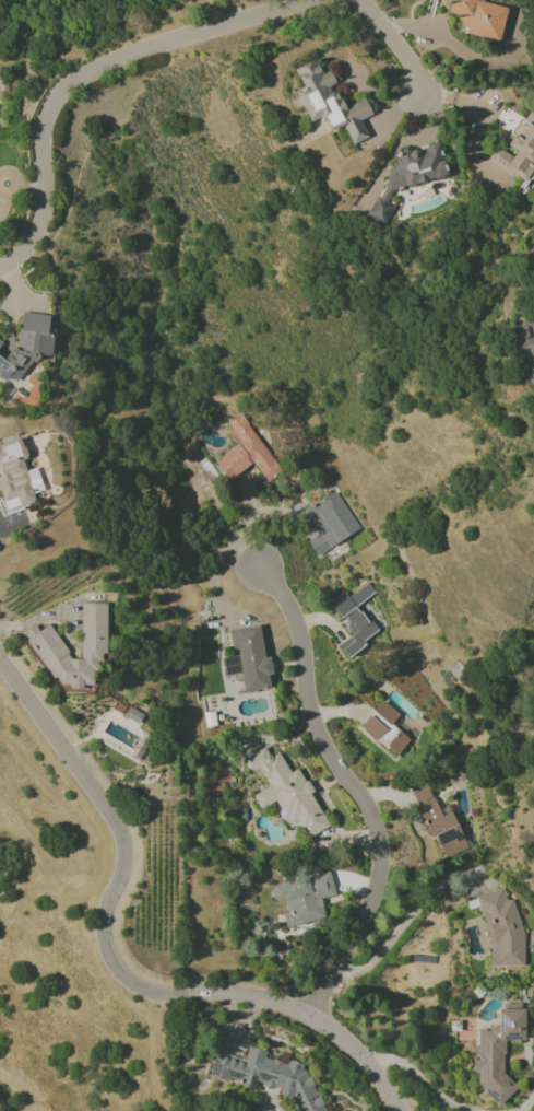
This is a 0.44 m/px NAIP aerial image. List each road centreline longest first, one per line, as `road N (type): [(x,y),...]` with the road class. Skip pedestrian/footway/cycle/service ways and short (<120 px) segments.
road 1 (residential): [(401,1110),(377,1067),(316,1016),(242,992),(137,989),(110,951),(109,910),(124,881),(127,850),(119,822),(0,653)]
road 2 (residential): [(263,566),(296,613),(316,724),(380,832),(383,884),(316,1016)]
road 3 (residential): [(0,269),(37,225),(46,132),(67,87),(121,56),(296,0)]
road 4 (residential): [(358,0),(415,66),(425,97)]

